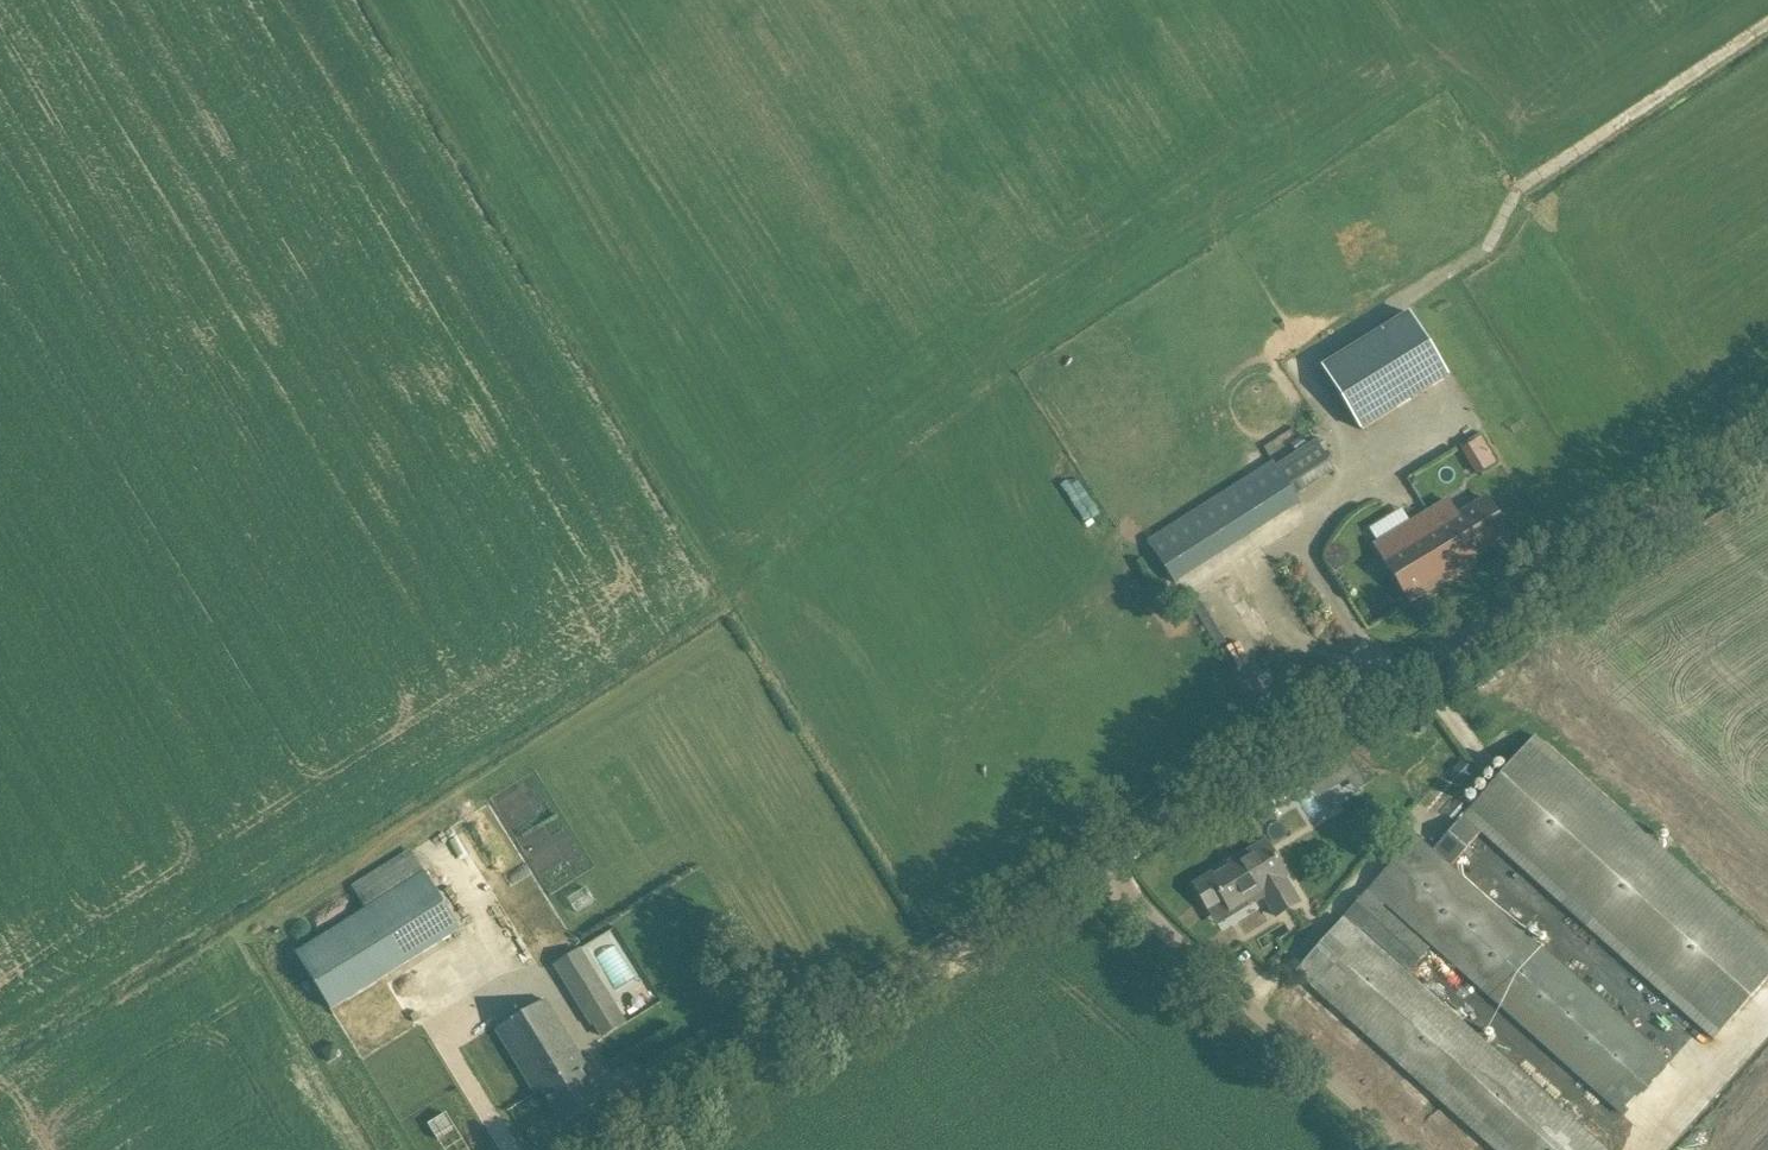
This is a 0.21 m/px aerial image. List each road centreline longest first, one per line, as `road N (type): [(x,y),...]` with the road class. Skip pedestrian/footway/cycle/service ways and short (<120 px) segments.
road 1 (unclassified): [(1106,871),(1767,456)]
road 2 (track): [(1767,32),(1522,199),(1493,255),(1299,371)]
road 3 (unclassified): [(642,1149),(1106,871)]
road 4 (unclassified): [(1106,871),(1171,949),(1400,1149)]

